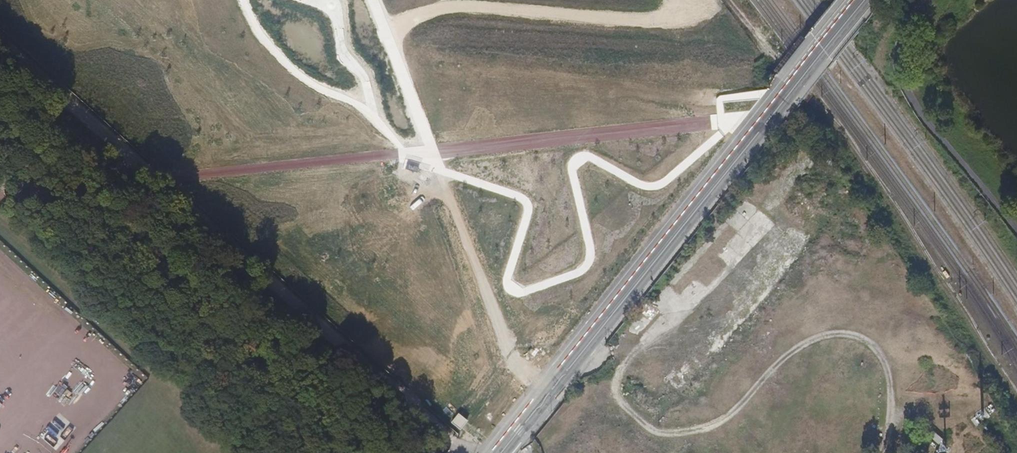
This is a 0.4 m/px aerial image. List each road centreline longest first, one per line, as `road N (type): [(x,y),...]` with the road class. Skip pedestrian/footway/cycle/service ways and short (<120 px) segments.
road 1 (track): [(881,452),(888,371),(869,341),(852,335),(813,339),(718,425),(675,433),(640,418),(616,387),(675,307),(665,300),(612,357),(596,360),(582,349)]
road 2 (track): [(1016,403),(861,159),(731,0)]
road 3 (secondary): [(732,157),(497,452)]
road 4 (secondary): [(732,157),(863,0)]
road 5 (secondary): [(849,0),(732,157)]

